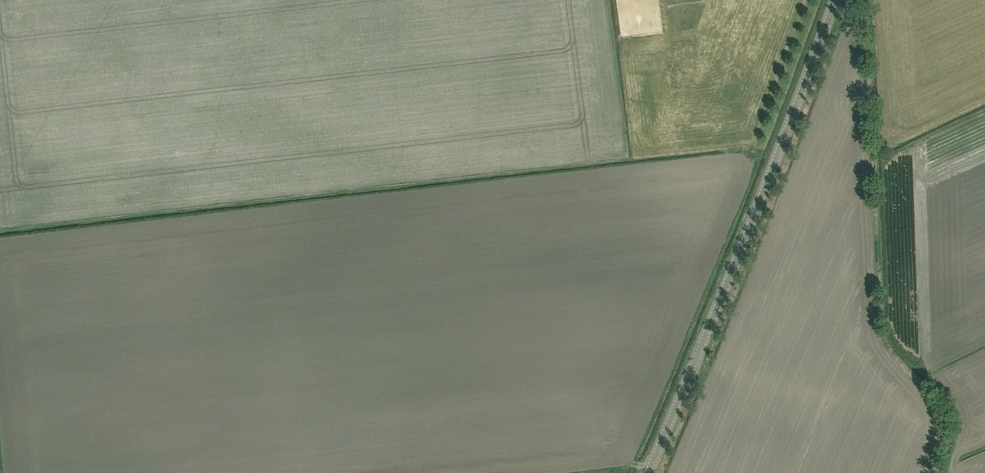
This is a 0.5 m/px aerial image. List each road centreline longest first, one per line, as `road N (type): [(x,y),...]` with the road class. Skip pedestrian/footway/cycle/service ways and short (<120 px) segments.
road 1 (tertiary): [(646,472),(832,0)]

